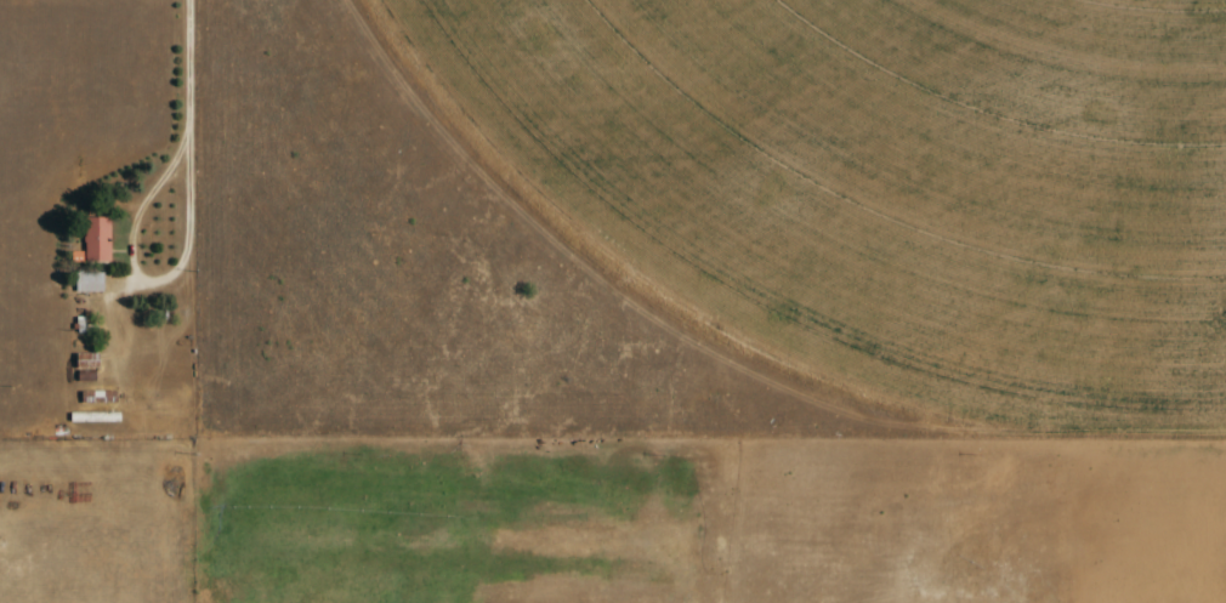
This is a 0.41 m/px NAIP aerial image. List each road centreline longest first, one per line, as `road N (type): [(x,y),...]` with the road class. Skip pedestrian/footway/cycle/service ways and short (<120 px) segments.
road 1 (residential): [(185,204),(189,0)]

